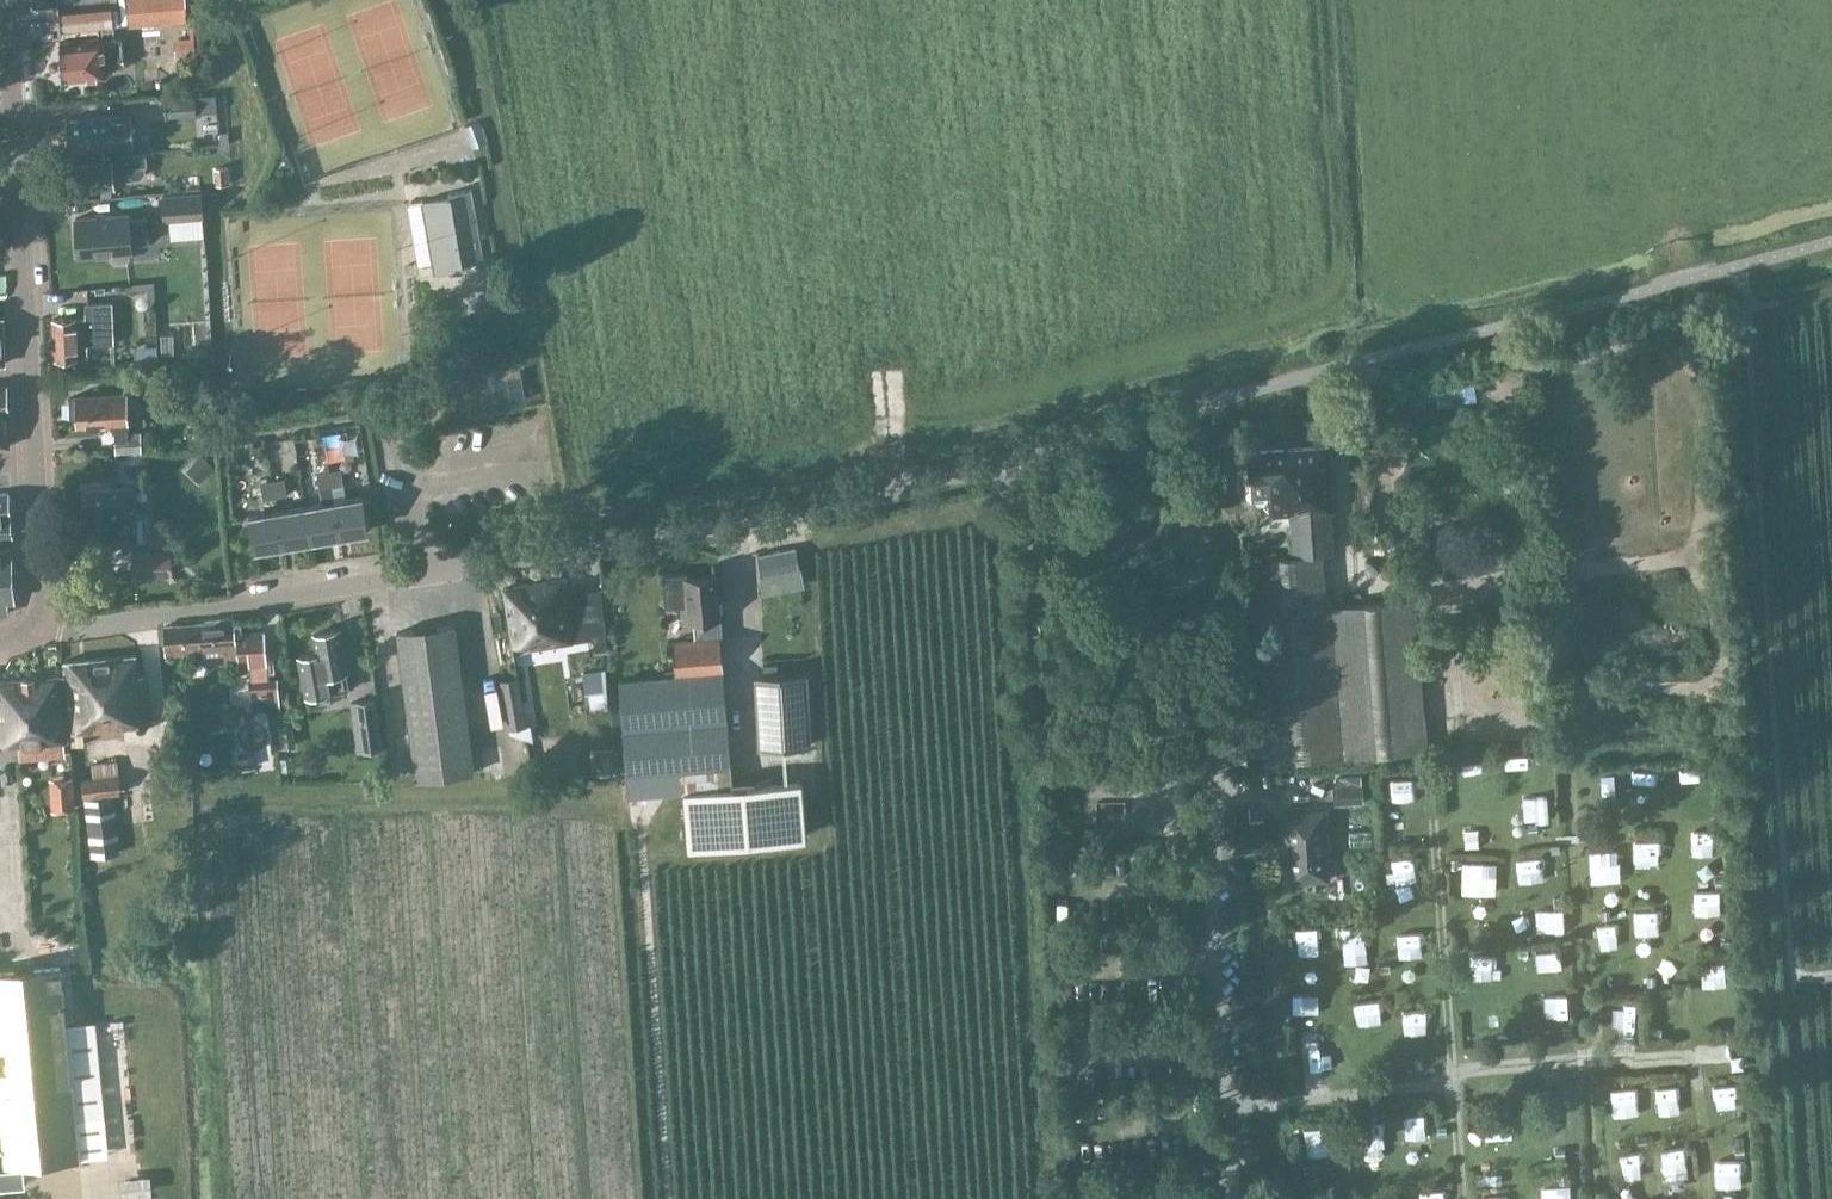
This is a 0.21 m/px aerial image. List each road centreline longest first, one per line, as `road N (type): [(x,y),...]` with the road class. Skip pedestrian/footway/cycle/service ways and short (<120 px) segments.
road 1 (unclassified): [(30,623),(70,629),(780,520),(1352,367)]
road 2 (track): [(1741,267),(1794,1000)]
road 3 (tertiary): [(30,623),(40,596),(4,0)]

